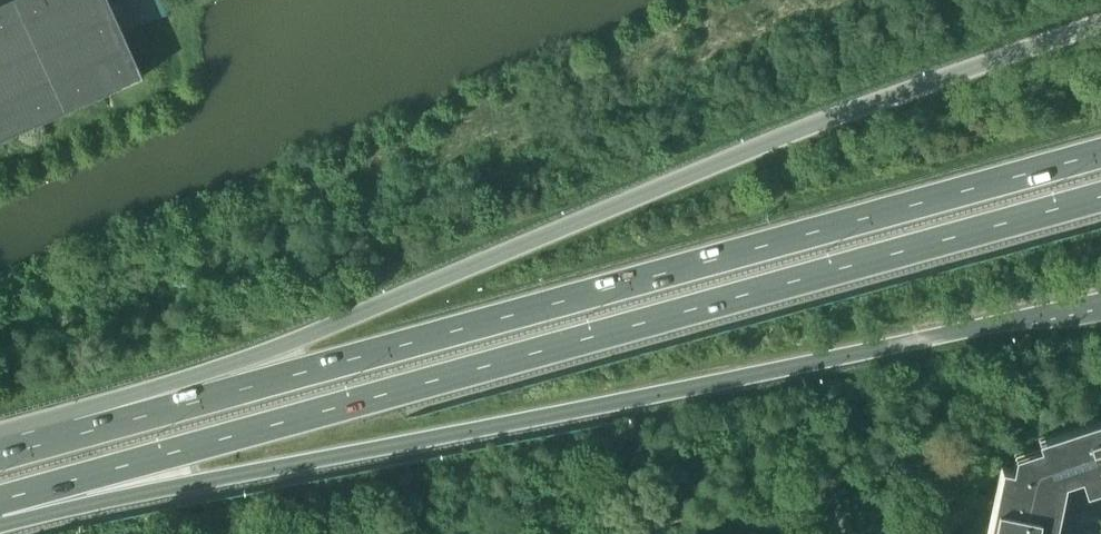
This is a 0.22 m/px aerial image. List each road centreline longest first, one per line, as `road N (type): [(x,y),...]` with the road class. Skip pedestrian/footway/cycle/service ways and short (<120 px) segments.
road 1 (trunk): [(0,500),(1100,196)]
road 2 (trunk): [(0,501),(193,482),(1100,298)]
road 3 (trunk): [(1100,21),(798,129),(78,434)]
road 4 (trunk): [(1100,152),(78,434)]

